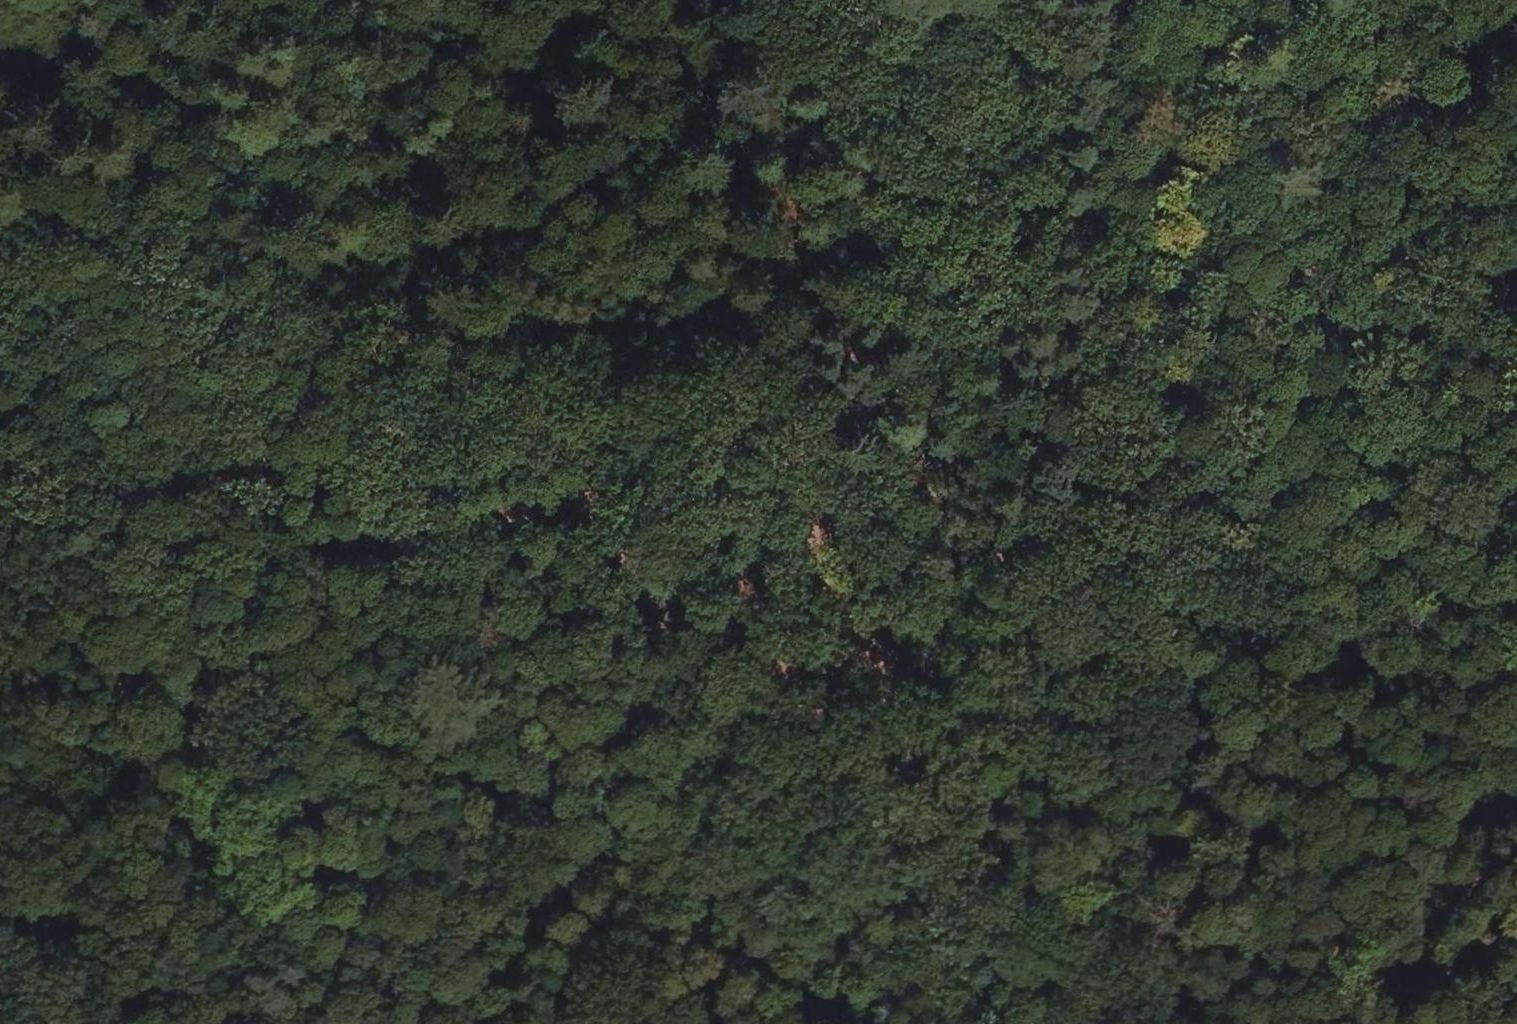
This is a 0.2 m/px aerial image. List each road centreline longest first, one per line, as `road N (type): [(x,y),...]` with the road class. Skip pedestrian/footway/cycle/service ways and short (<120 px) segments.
road 1 (track): [(178,804),(74,612),(0,402)]
road 2 (track): [(276,1023),(262,967),(178,804)]
road 3 (track): [(0,708),(178,804)]

